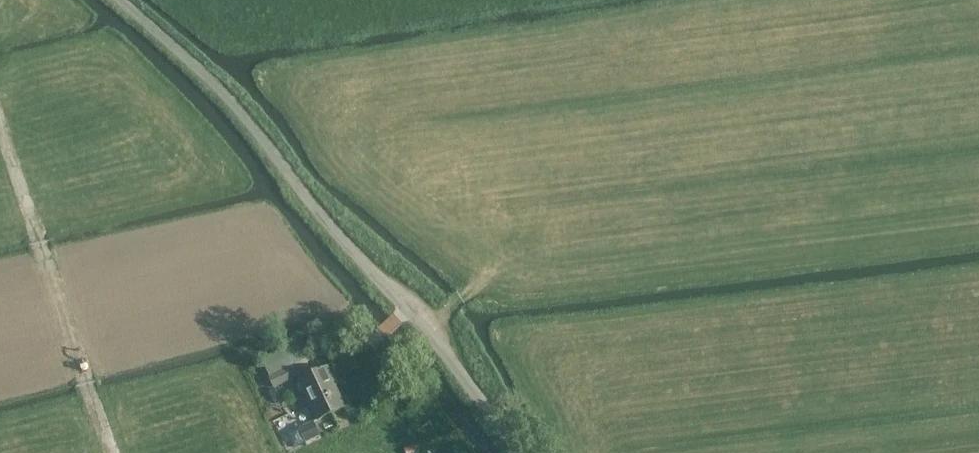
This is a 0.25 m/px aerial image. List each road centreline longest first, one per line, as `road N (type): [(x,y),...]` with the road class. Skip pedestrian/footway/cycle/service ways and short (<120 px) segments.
road 1 (unclassified): [(518,452),(392,286),(123,0)]
road 2 (track): [(978,218),(488,272),(430,334)]

